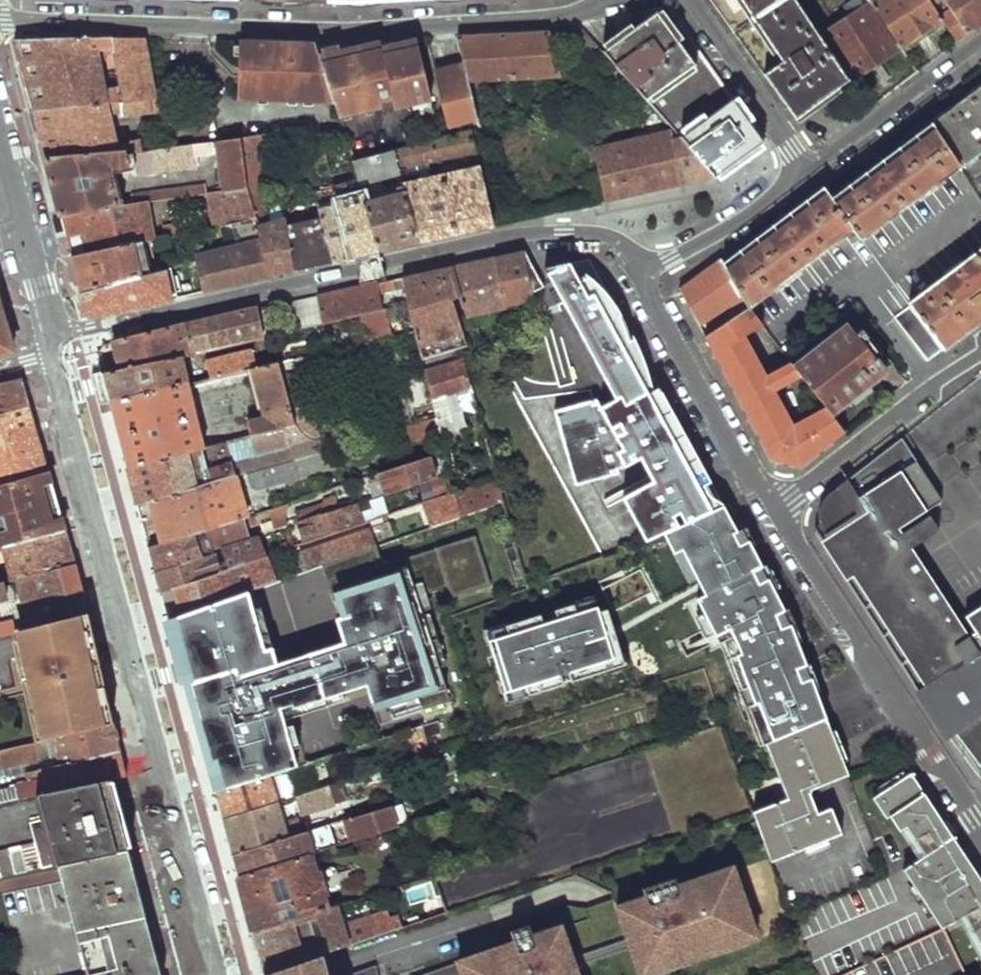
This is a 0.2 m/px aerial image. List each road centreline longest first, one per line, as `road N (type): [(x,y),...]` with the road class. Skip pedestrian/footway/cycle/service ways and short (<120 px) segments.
road 1 (secondary): [(218,974),(54,344)]
road 2 (residential): [(643,274),(621,242),(583,230),(464,244),(54,344)]
road 3 (residential): [(0,19),(362,30),(538,18),(603,0)]
road 4 (residential): [(771,514),(980,831)]
road 5 (residential): [(643,274),(771,514)]
road 6 (residential): [(771,514),(980,352)]
road 7 (residential): [(980,40),(807,171)]
road 8 (secondary): [(54,344),(0,138)]
road 9 (residential): [(687,0),(807,171)]
road 10 (residential): [(807,171),(643,274)]

